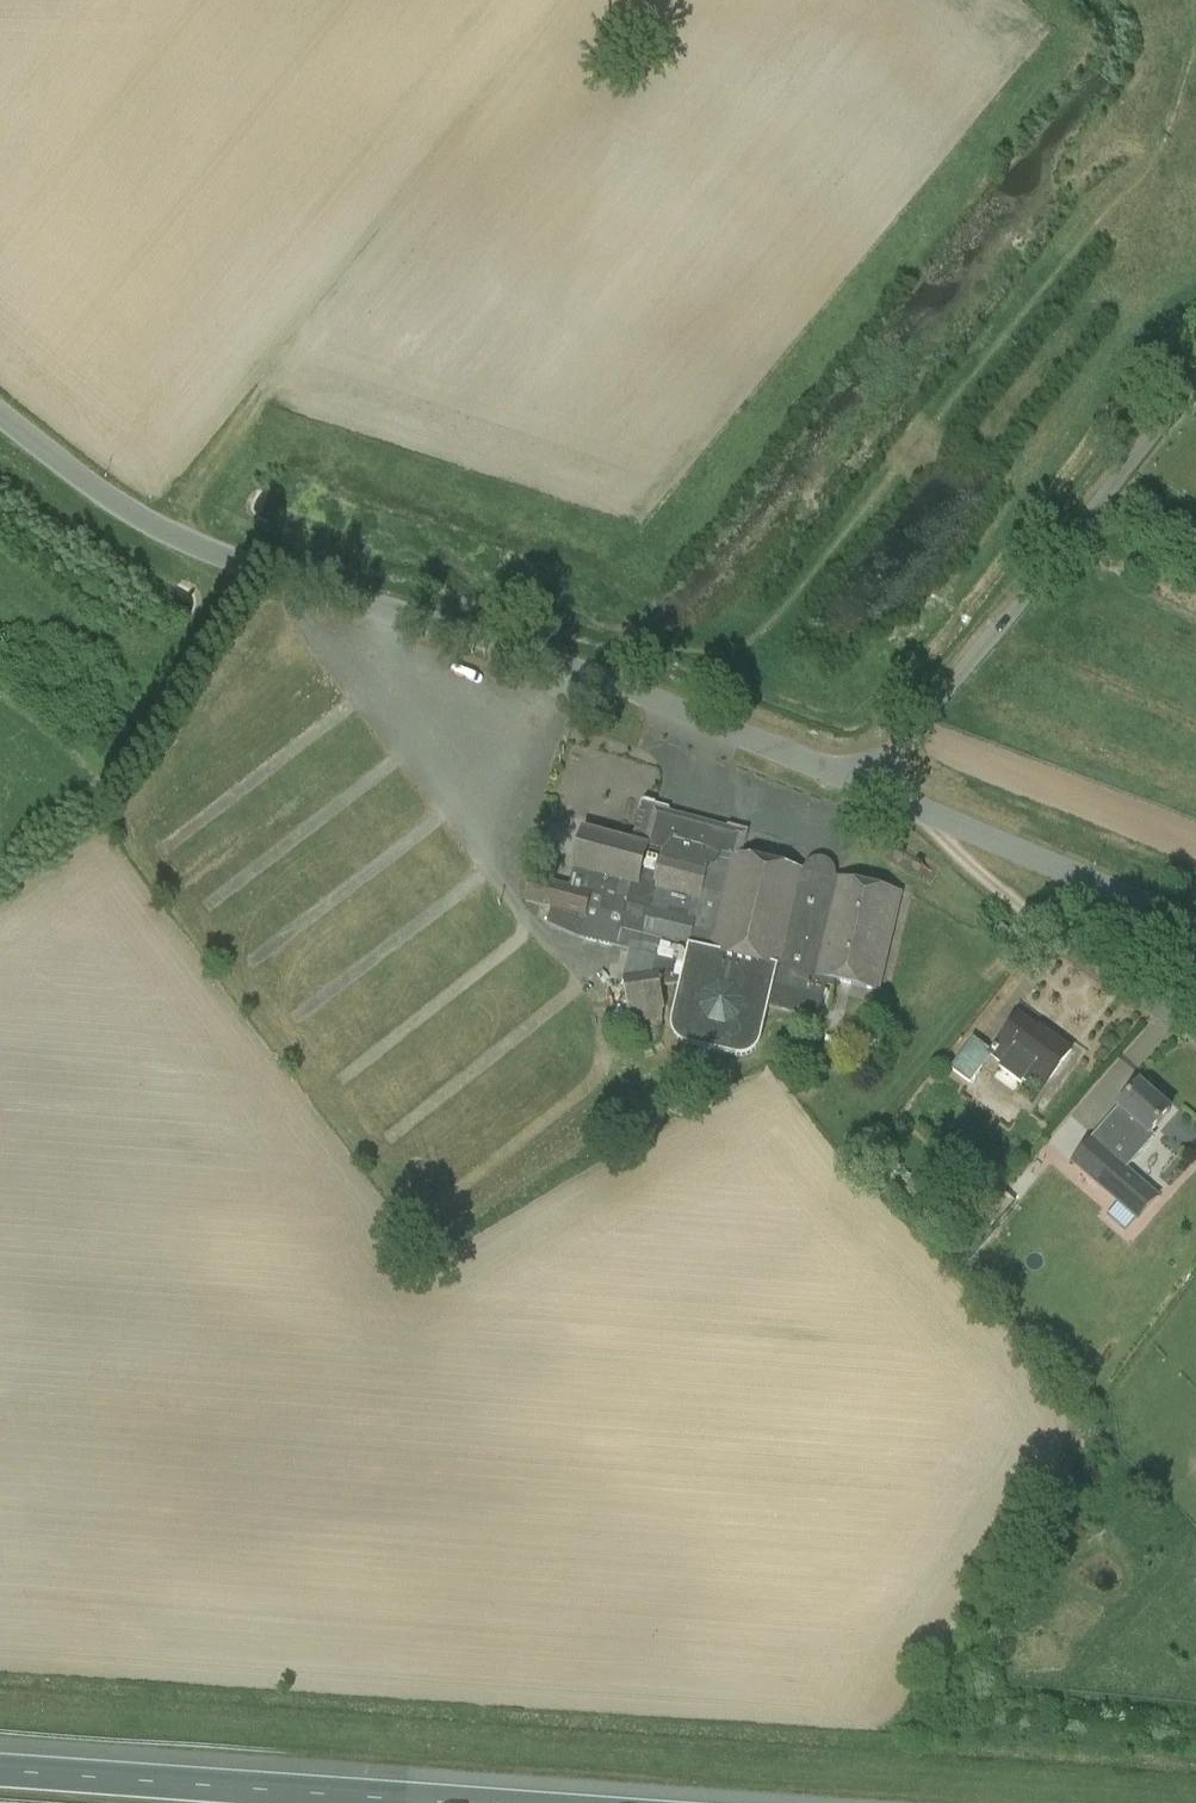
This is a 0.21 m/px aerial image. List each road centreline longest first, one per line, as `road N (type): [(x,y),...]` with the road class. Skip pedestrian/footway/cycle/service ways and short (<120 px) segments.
road 1 (unclassified): [(871,787),(645,695),(182,541),(117,504),(0,415)]
road 2 (unclassified): [(871,787),(1195,387)]
road 3 (motorway): [(385,1802),(0,1776)]
road 4 (unclassified): [(1195,925),(871,787)]
road 5 (track): [(918,807),(985,880),(1055,934)]
road 6 (unclassified): [(1170,1017),(1055,934)]

